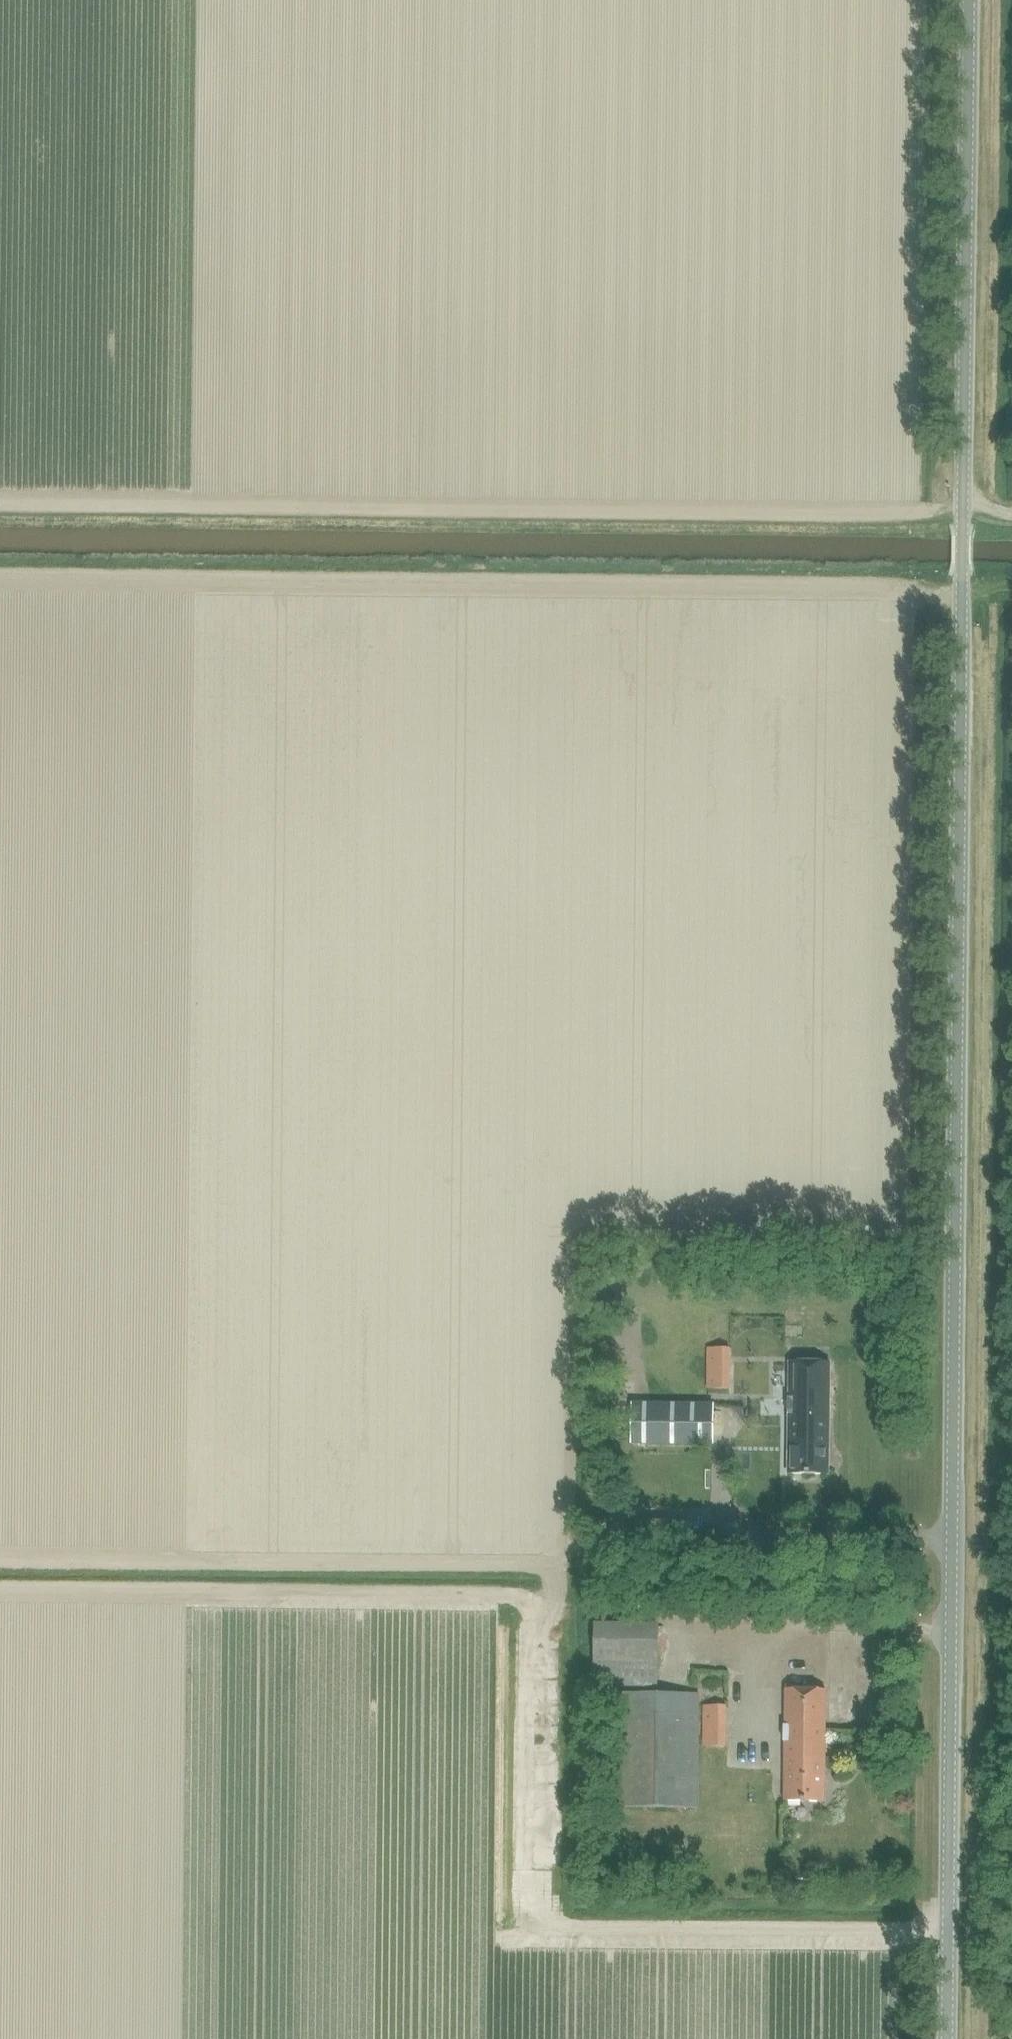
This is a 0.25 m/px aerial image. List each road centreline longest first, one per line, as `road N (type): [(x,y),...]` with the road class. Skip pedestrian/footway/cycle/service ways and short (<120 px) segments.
road 1 (unclassified): [(946,2038),(968,0)]

